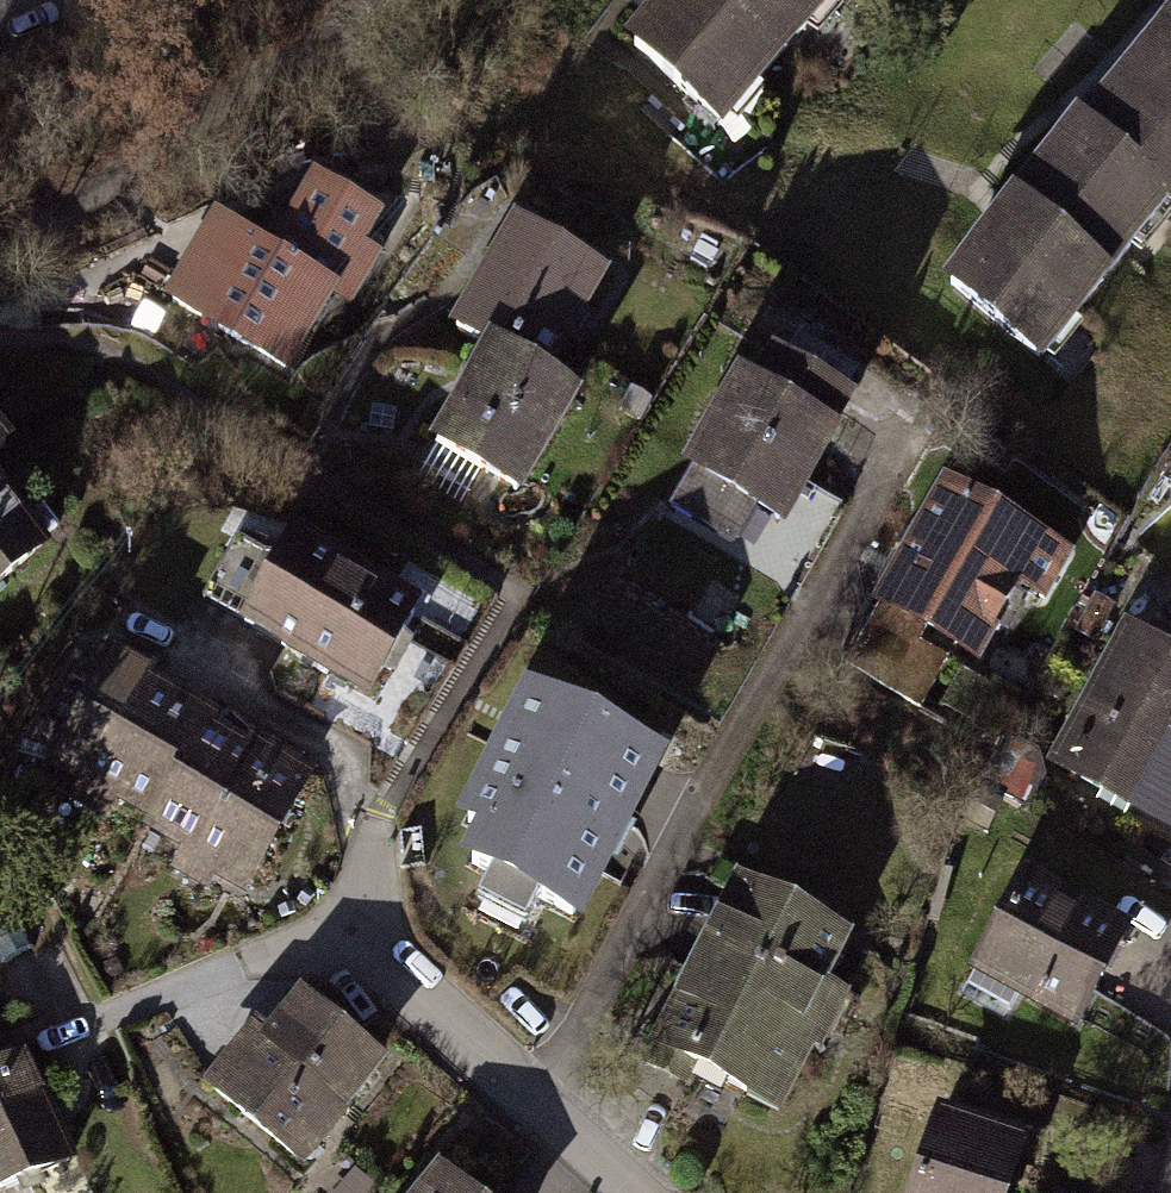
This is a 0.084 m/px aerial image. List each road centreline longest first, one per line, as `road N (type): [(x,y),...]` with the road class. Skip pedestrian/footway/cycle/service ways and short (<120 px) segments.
road 1 (residential): [(358,0),(0,248)]
road 2 (residential): [(624,1192),(344,938)]

